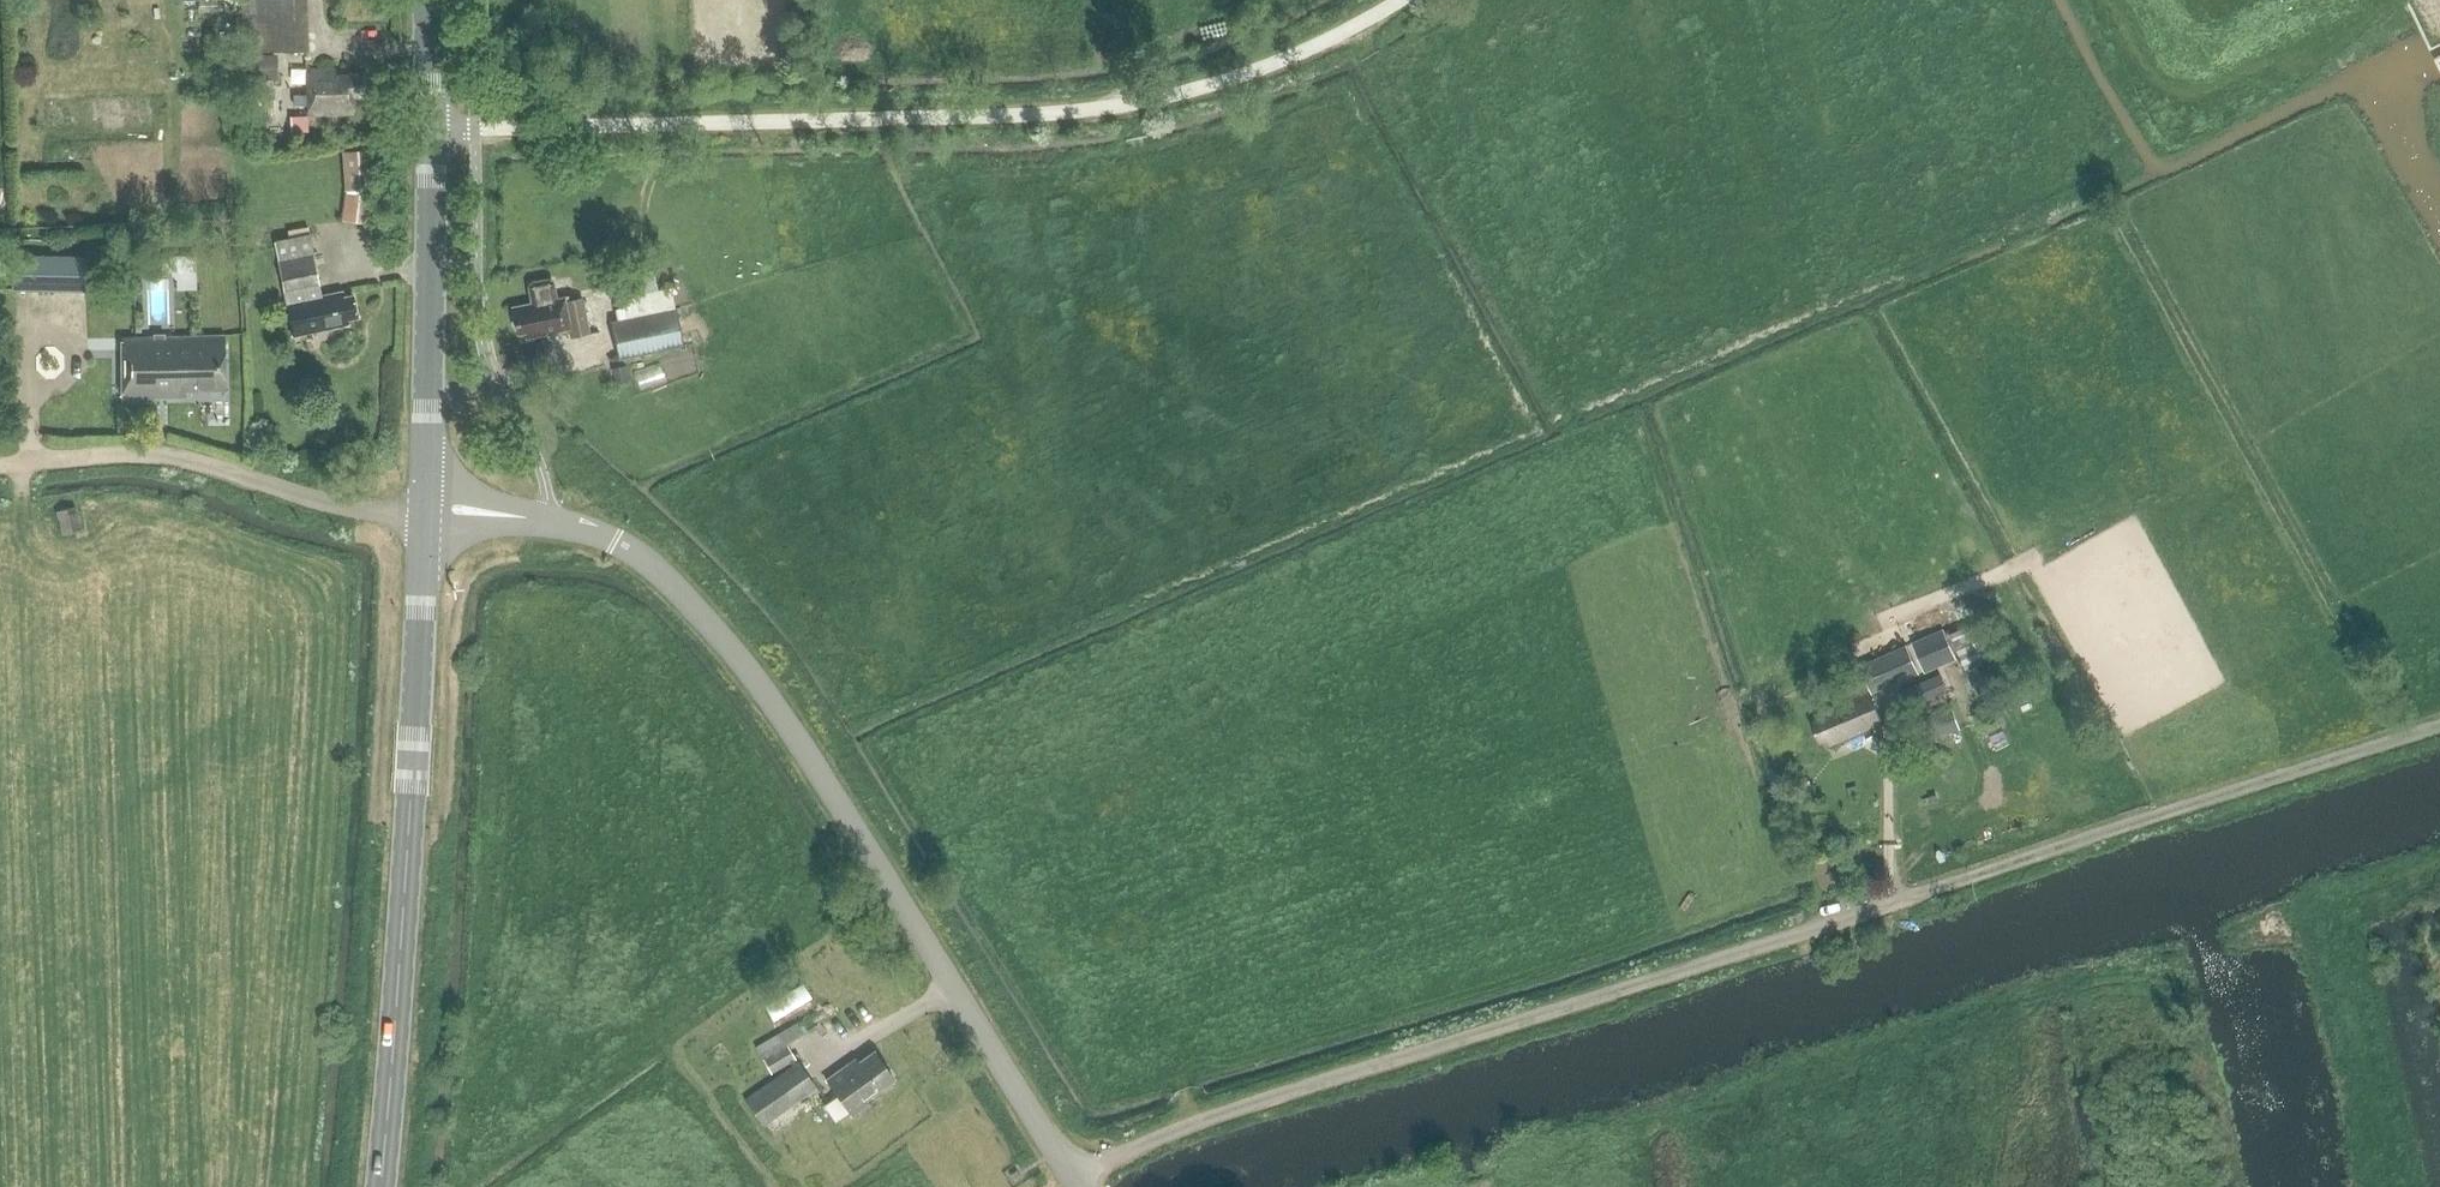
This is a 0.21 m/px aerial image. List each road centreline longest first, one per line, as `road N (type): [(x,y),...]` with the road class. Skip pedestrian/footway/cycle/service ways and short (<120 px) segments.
road 1 (track): [(1070,1173),(1207,1121),(2439,725)]
road 2 (unclassified): [(1078,1186),(767,701),(688,596),(623,542),(589,531),(500,512),(423,512)]
road 3 (unclassified): [(431,130),(1109,107),(1214,85),(1336,36),(1397,0)]
road 4 (primary): [(377,1186),(399,998),(423,512)]
road 5 (unclassified): [(423,512),(354,509),(154,455),(0,465)]
road 6 (primary): [(423,512),(431,130)]
road 7 (primary): [(431,130),(428,0)]

